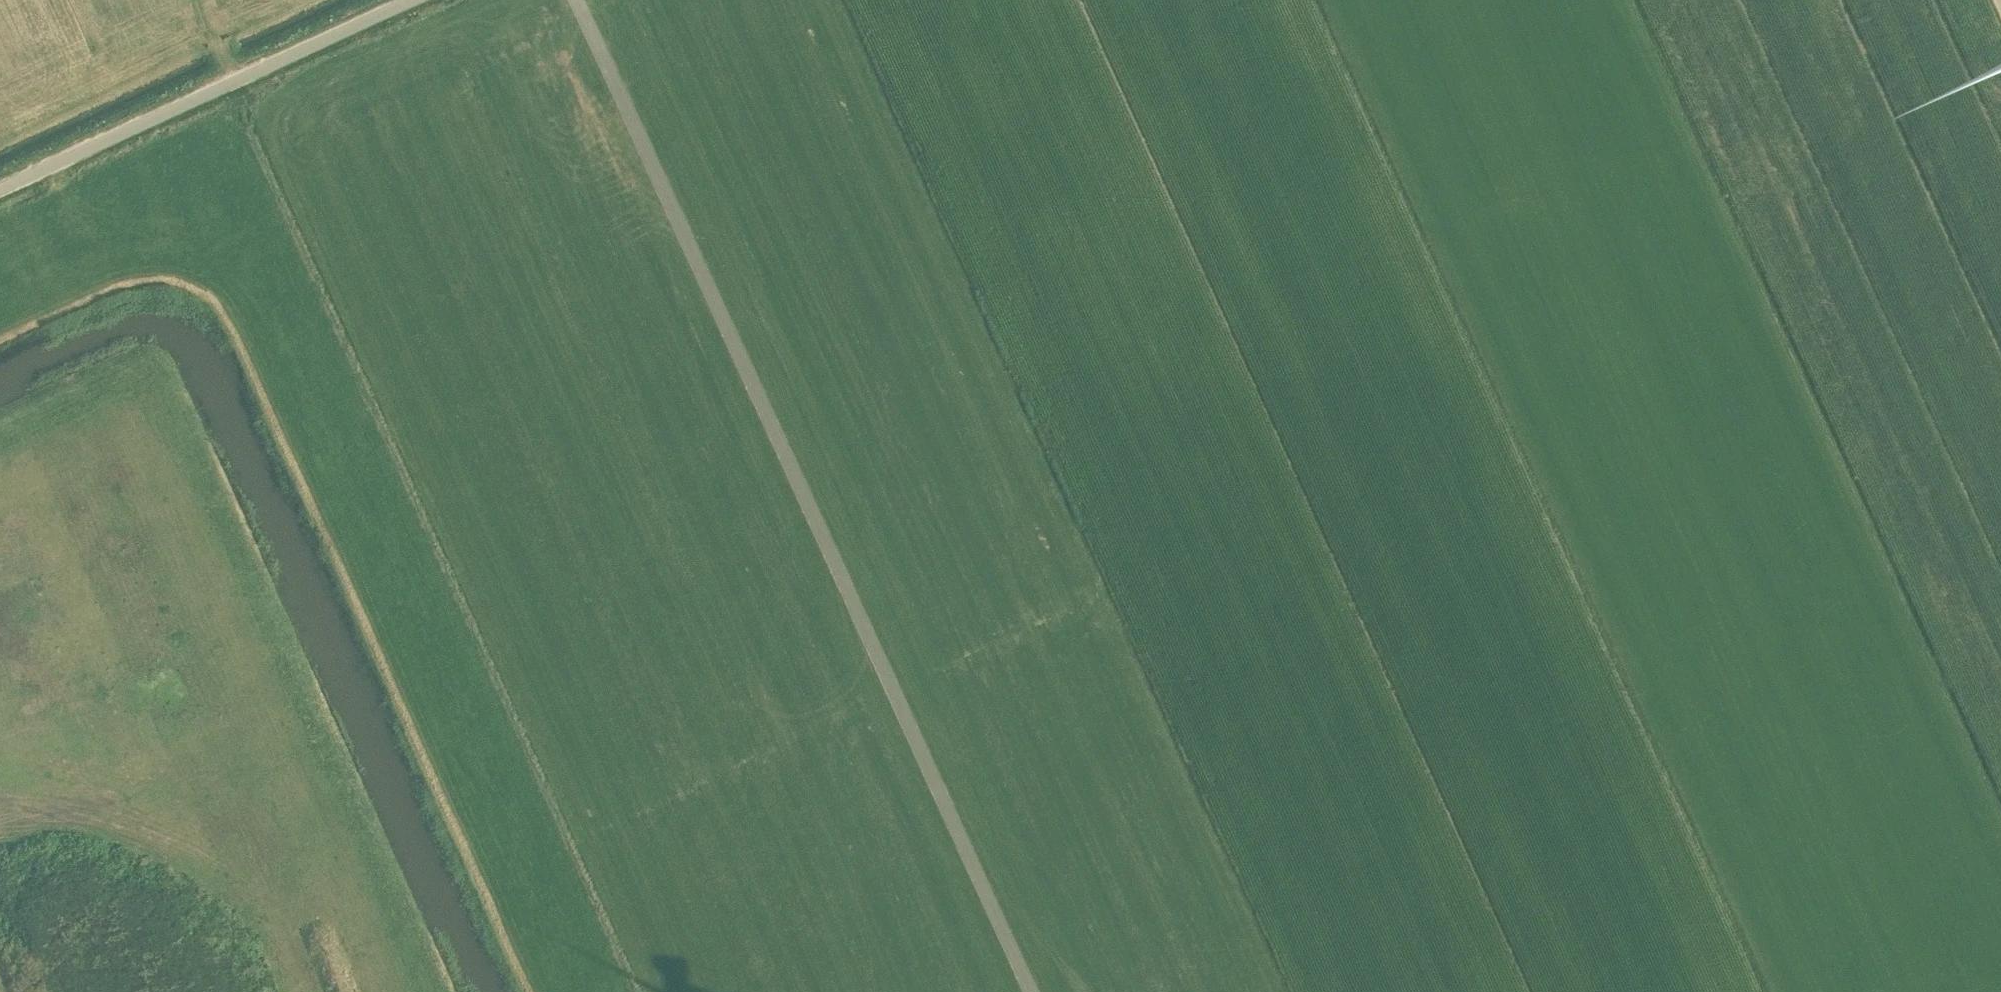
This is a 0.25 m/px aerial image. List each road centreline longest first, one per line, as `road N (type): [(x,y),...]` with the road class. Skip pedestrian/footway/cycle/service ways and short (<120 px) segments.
road 1 (unclassified): [(0,185),(402,0)]

